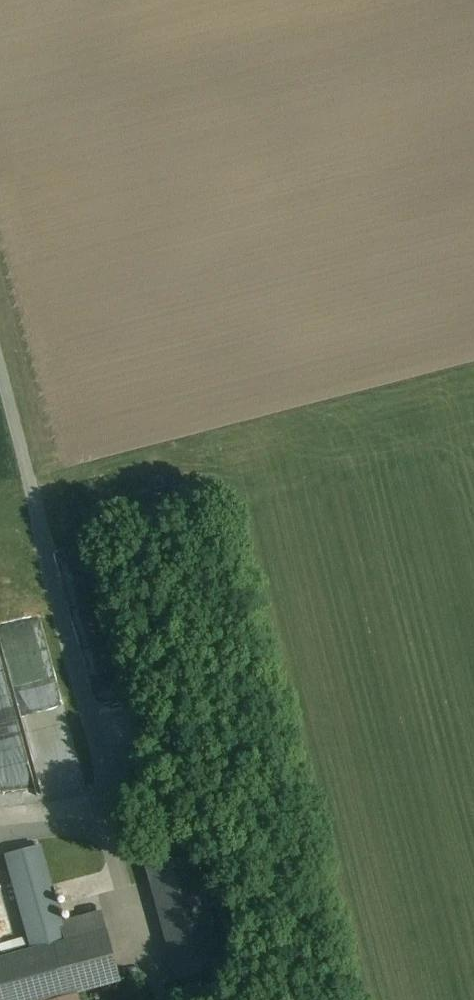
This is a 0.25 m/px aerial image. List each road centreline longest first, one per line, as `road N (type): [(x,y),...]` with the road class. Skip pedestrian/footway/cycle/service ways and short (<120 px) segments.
road 1 (track): [(111,797),(0,396)]
road 2 (track): [(23,485),(199,432)]

